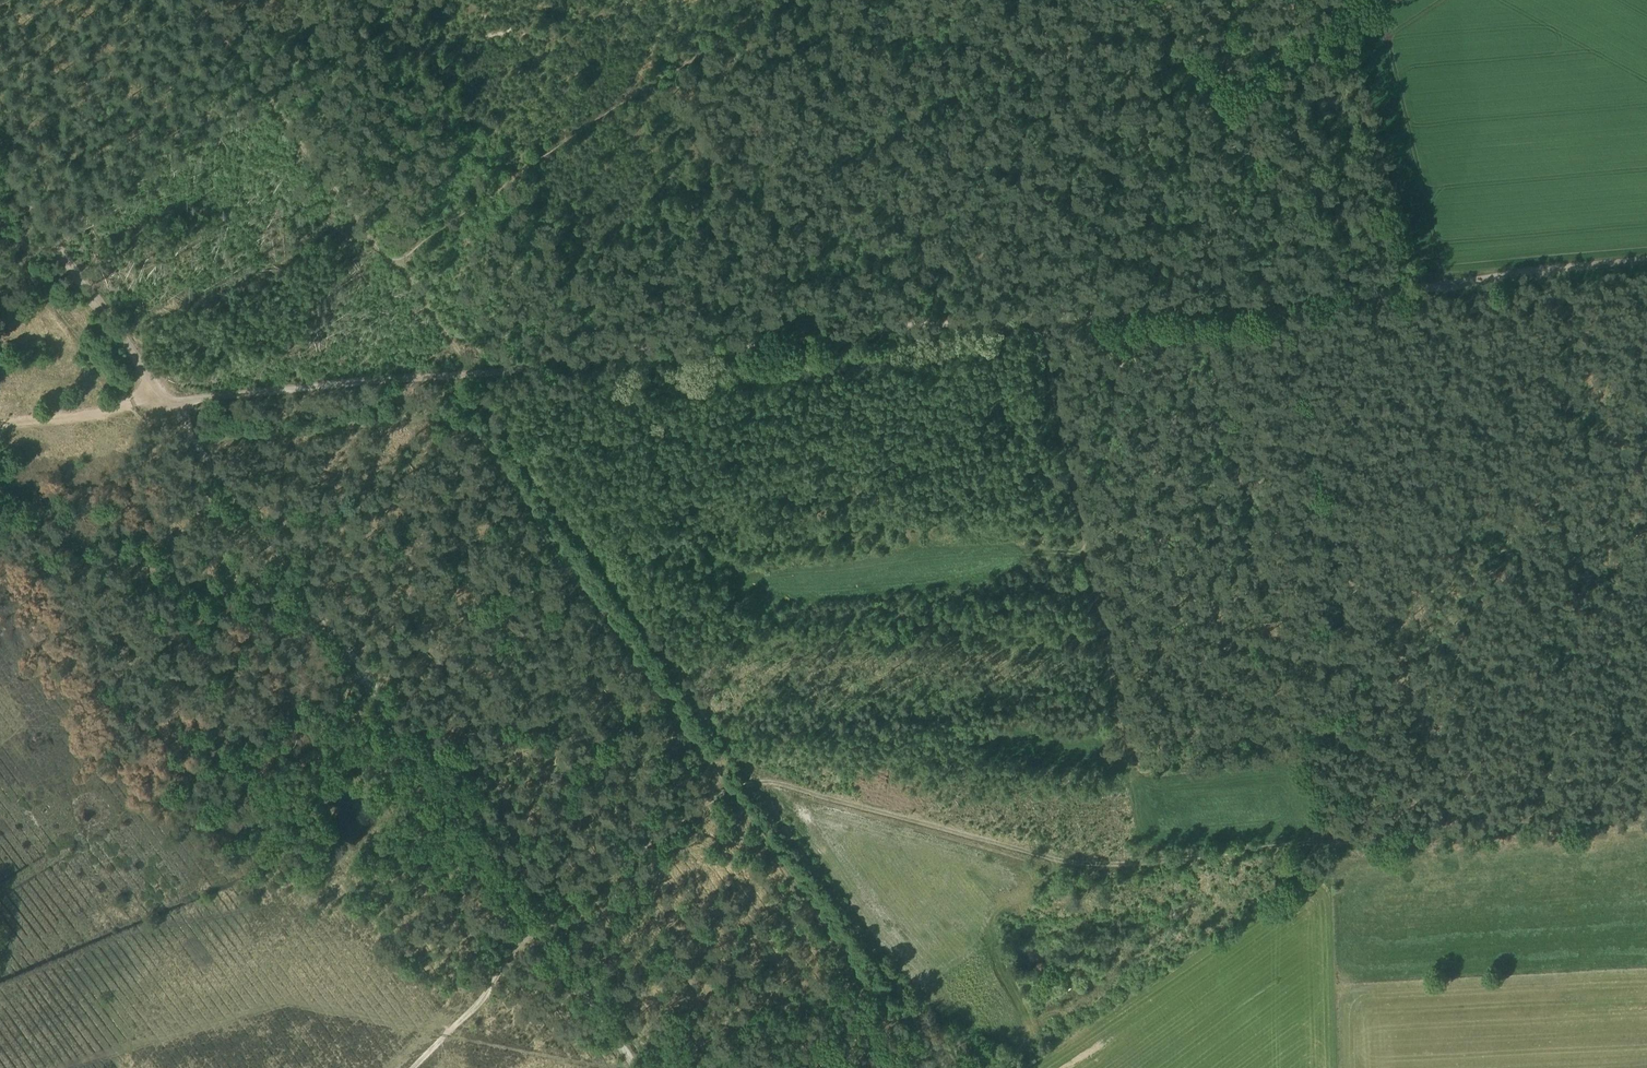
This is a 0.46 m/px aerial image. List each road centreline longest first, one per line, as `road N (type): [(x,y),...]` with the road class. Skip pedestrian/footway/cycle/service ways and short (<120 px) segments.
road 1 (track): [(534,925),(725,787),(775,779),(1085,864),(1646,814)]
road 2 (track): [(168,401),(1181,303)]
road 3 (track): [(198,441),(448,417),(470,428),(725,787)]
road 4 (track): [(534,925),(302,581),(168,401)]
road 5 (track): [(1051,317),(1043,331),(1141,860)]
road 6 (track): [(1181,303),(1488,279)]
road 7 (track): [(168,401),(0,162)]
road 8 (track): [(410,1067),(490,995),(534,925)]
road 9 (track): [(635,1067),(534,925)]
road 10 (track): [(0,419),(168,401)]
road 11 (track): [(1488,279),(1646,264)]
road 12 (track): [(476,371),(392,266)]

